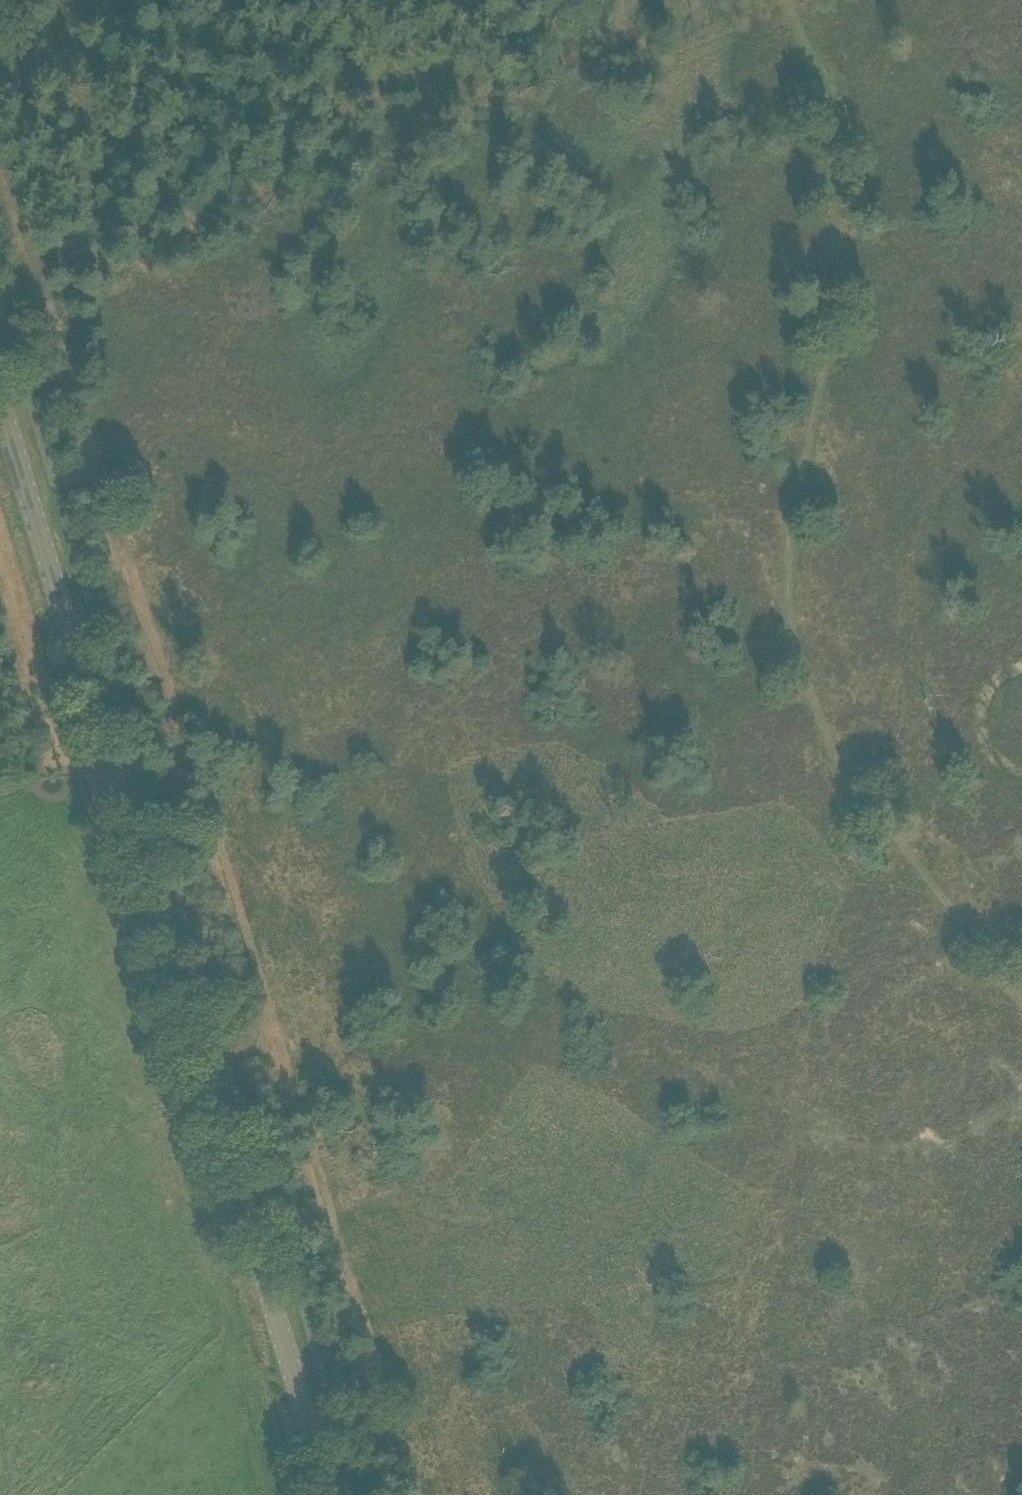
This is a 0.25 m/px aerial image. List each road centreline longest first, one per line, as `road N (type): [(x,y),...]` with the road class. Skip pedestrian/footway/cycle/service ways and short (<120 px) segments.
road 1 (tertiary): [(321,1494),(0,416)]
road 2 (track): [(1021,1021),(855,778),(808,670),(794,601),(796,543),(831,300),(834,164),(821,78),(789,0)]

